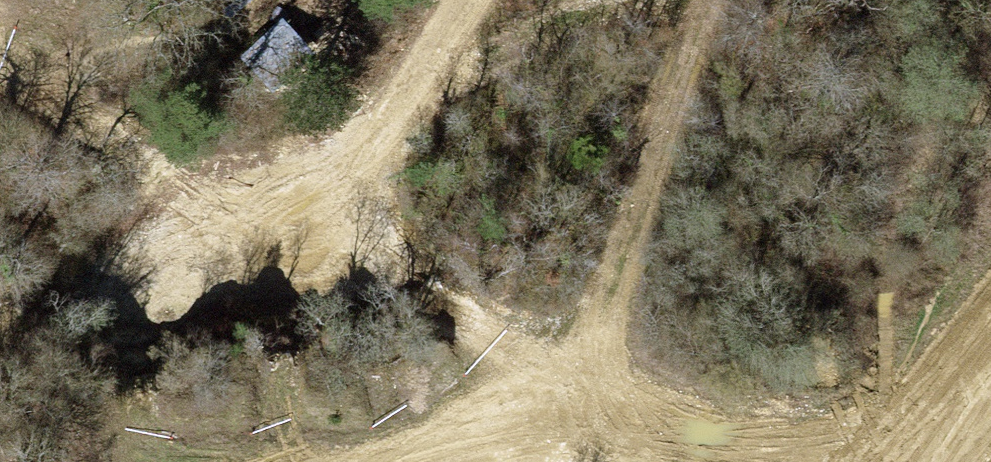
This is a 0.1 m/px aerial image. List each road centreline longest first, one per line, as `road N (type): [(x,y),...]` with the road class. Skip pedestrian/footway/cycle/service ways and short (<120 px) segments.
road 1 (track): [(0,61),(150,177),(292,230),(564,369),(815,461)]
road 2 (track): [(463,0),(292,230)]
road 3 (track): [(564,369),(448,461)]

